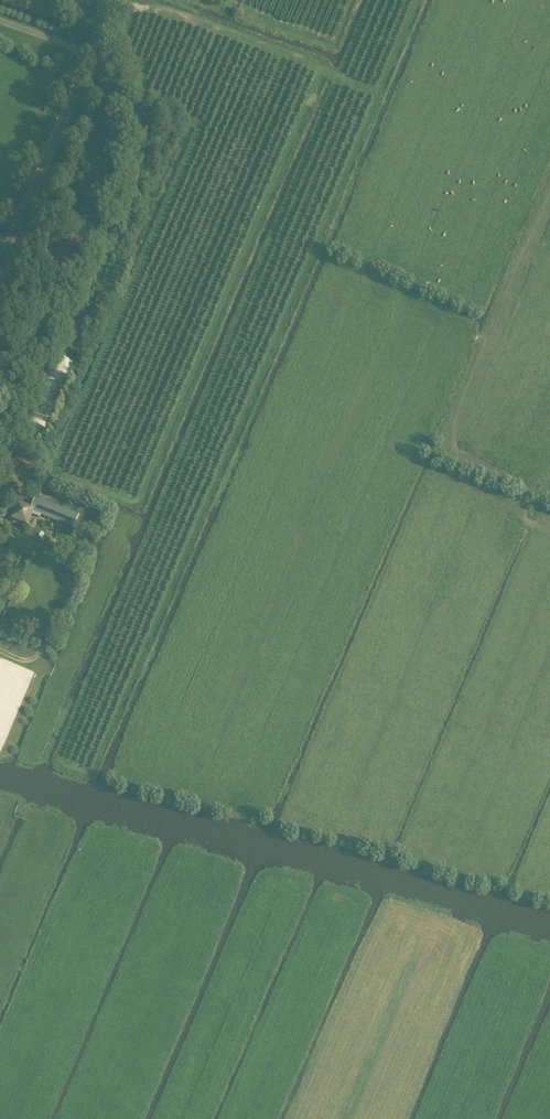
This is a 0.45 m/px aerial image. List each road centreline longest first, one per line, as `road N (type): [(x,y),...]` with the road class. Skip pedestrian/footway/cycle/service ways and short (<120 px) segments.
road 1 (tertiary): [(0,252),(82,64)]

